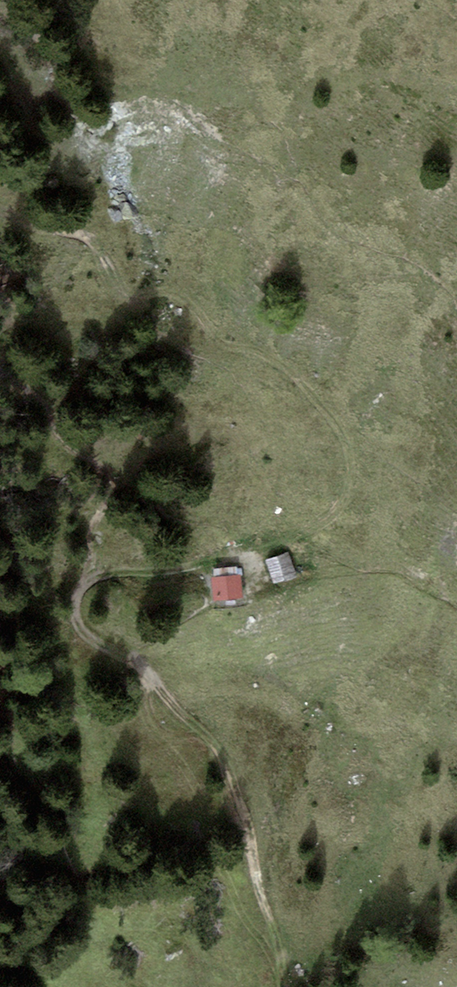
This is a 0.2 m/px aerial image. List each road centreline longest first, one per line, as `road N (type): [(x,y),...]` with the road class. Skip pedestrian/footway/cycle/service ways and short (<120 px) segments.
road 1 (track): [(90,577),(241,559),(317,532),(347,494),(350,454),(305,378),(144,335),(119,297),(100,246),(0,211)]
road 2 (track): [(282,986),(286,966),(233,783),(199,729),(126,654),(91,642),(75,622),(74,596),(90,577),(93,519),(120,483),(111,455),(75,451),(0,367)]

